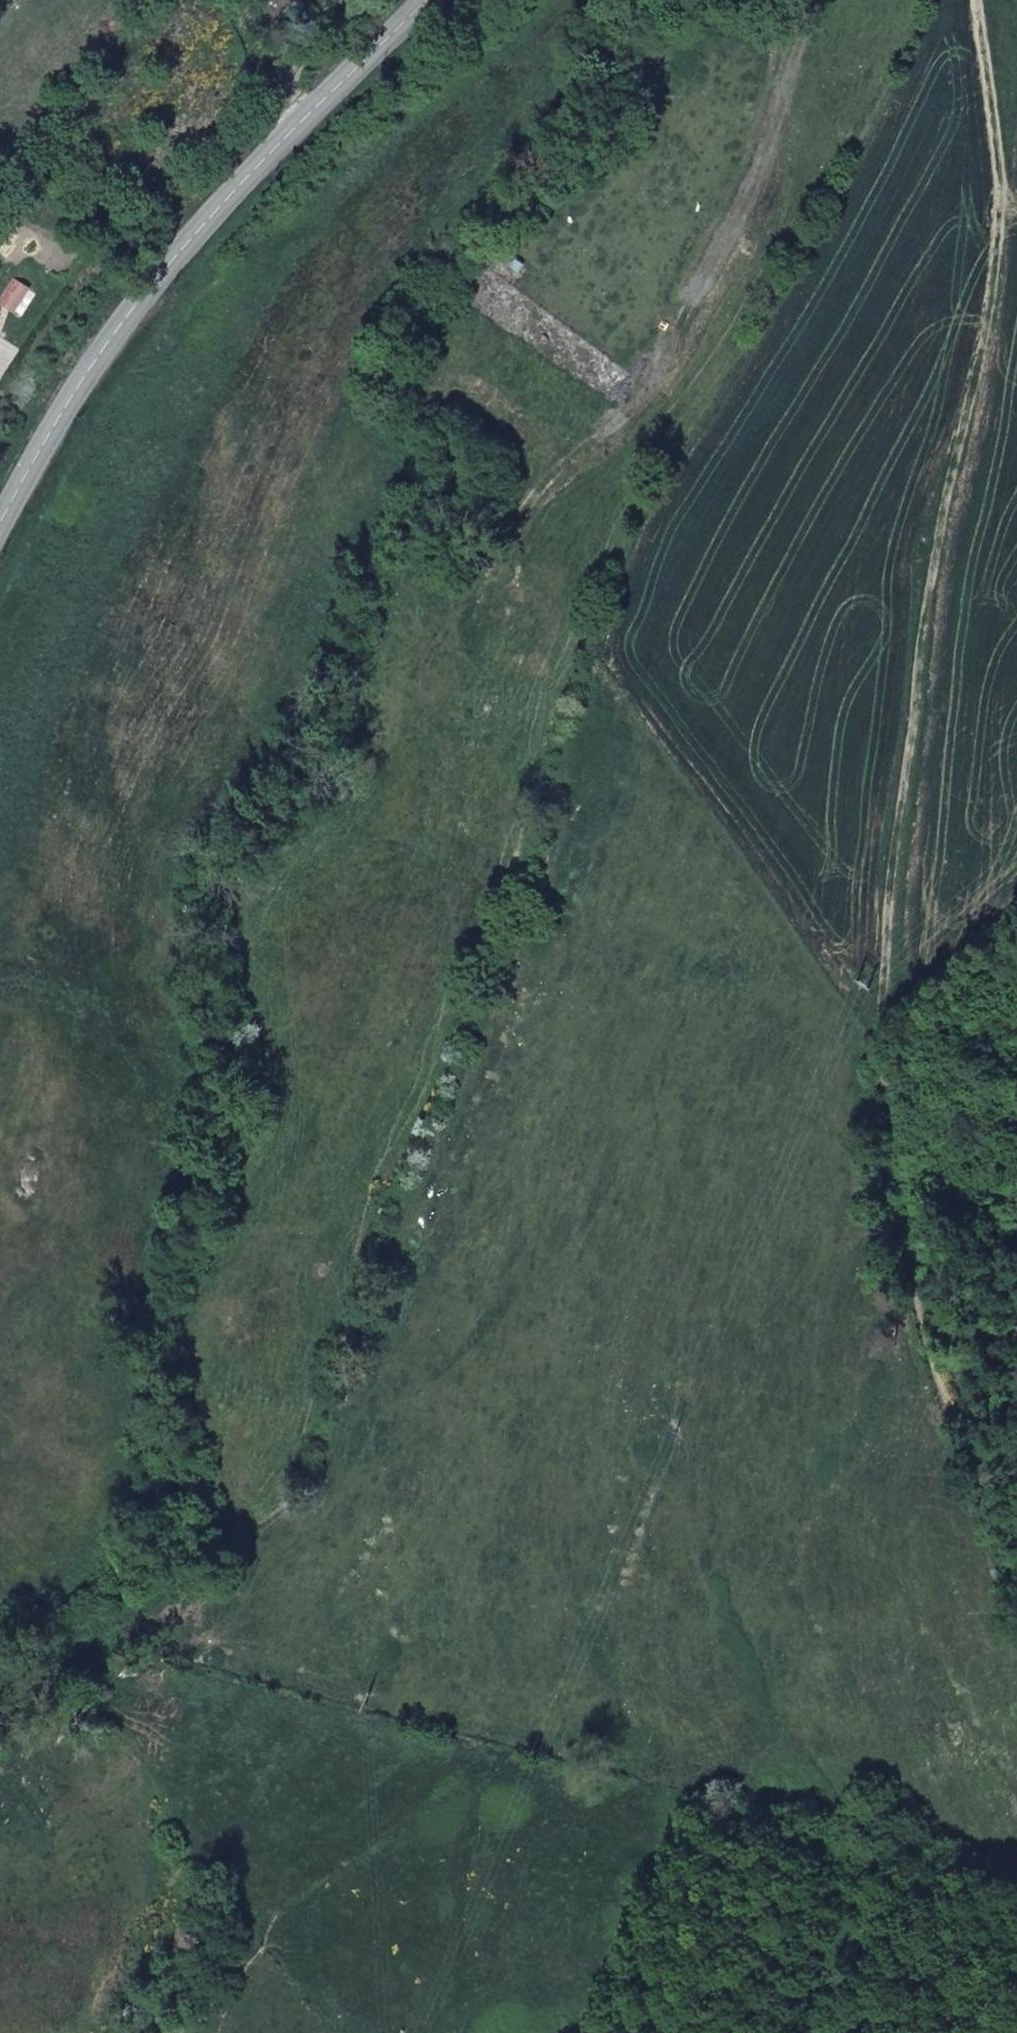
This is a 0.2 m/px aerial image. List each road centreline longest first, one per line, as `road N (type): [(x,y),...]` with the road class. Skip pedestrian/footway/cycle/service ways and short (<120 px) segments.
road 1 (secondary): [(432,0),(161,280),(0,514)]

